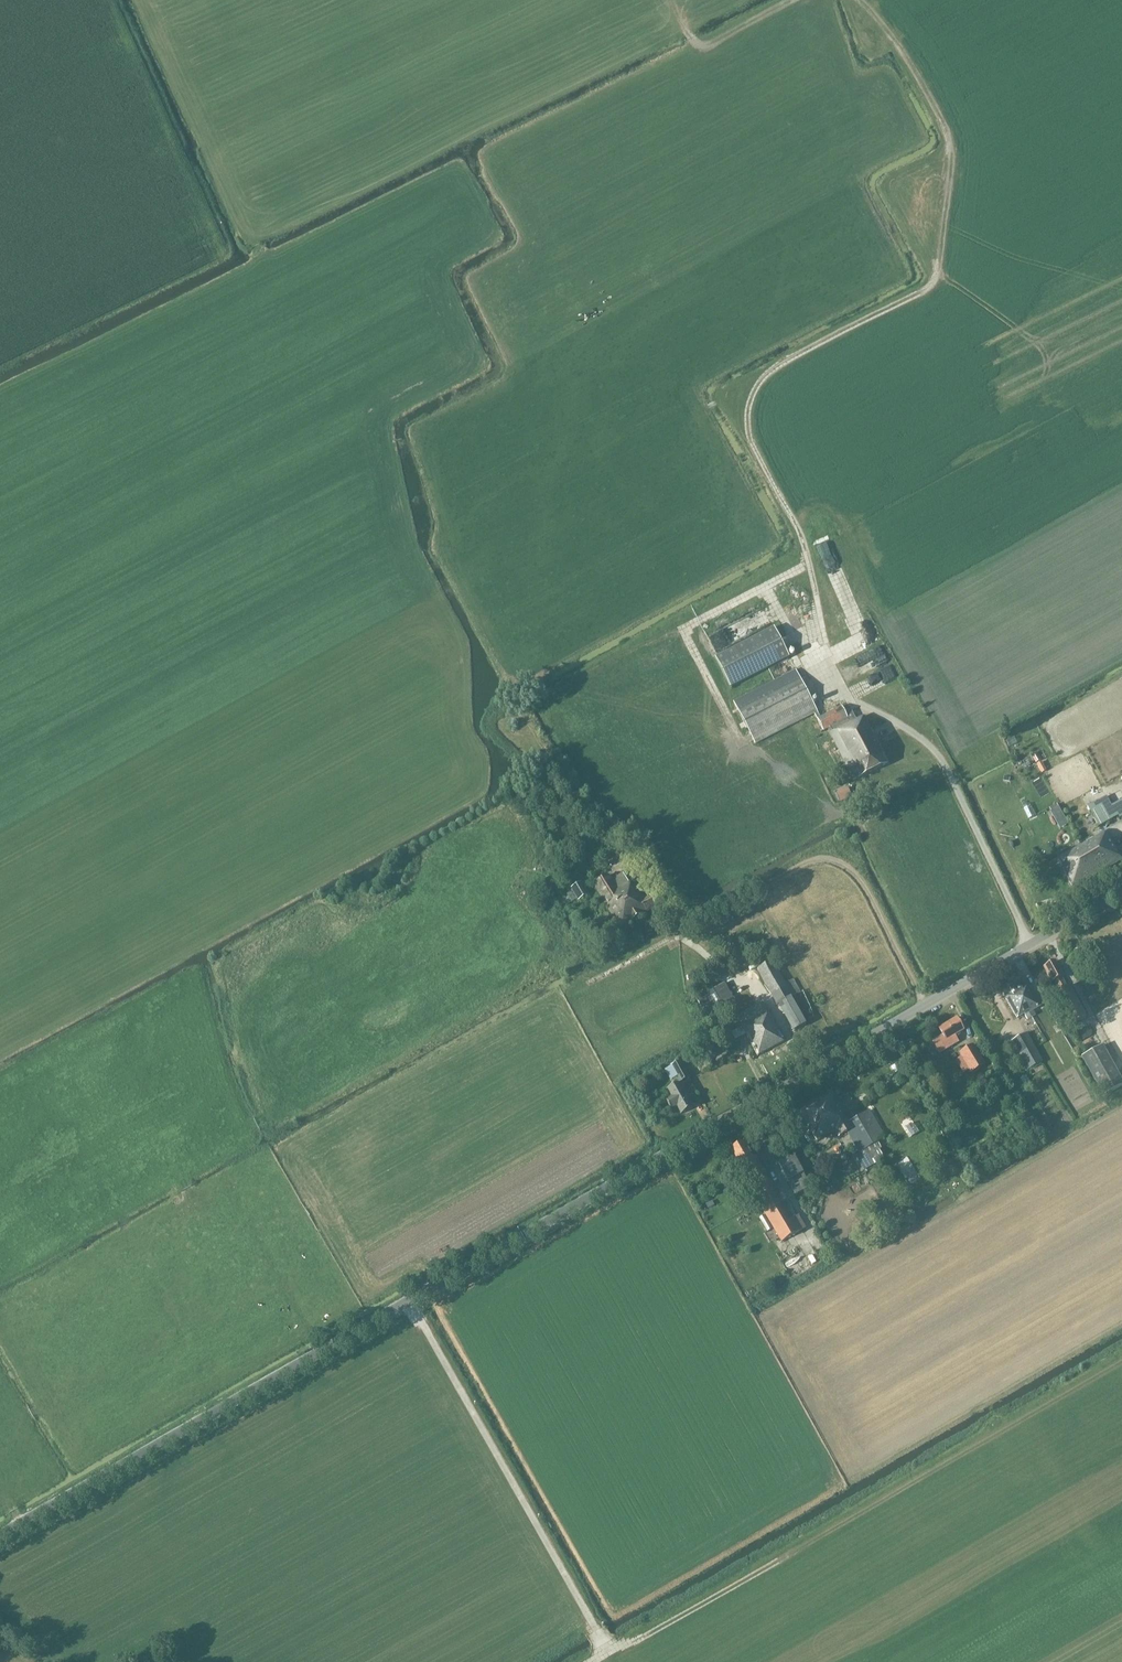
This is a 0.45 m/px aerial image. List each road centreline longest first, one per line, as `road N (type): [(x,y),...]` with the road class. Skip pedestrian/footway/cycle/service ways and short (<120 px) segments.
road 1 (tertiary): [(0,1535),(1121,893)]
road 2 (track): [(857,0),(898,38),(949,154),(928,290),(785,360),(752,401),(749,428),(804,538),(818,597)]
road 3 (track): [(673,0),(695,43),(790,0)]

